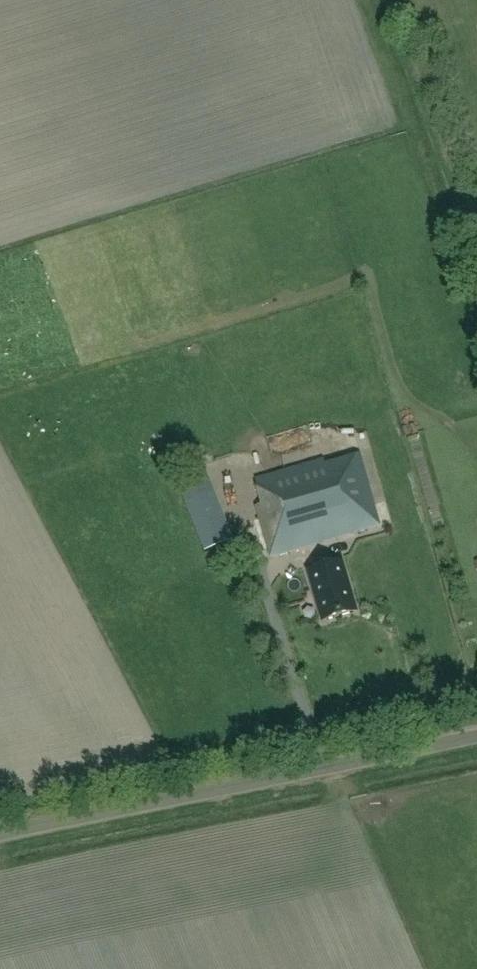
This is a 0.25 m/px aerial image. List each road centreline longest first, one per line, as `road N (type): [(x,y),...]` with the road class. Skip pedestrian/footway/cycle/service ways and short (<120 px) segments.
road 1 (unclassified): [(0,835),(476,737)]

